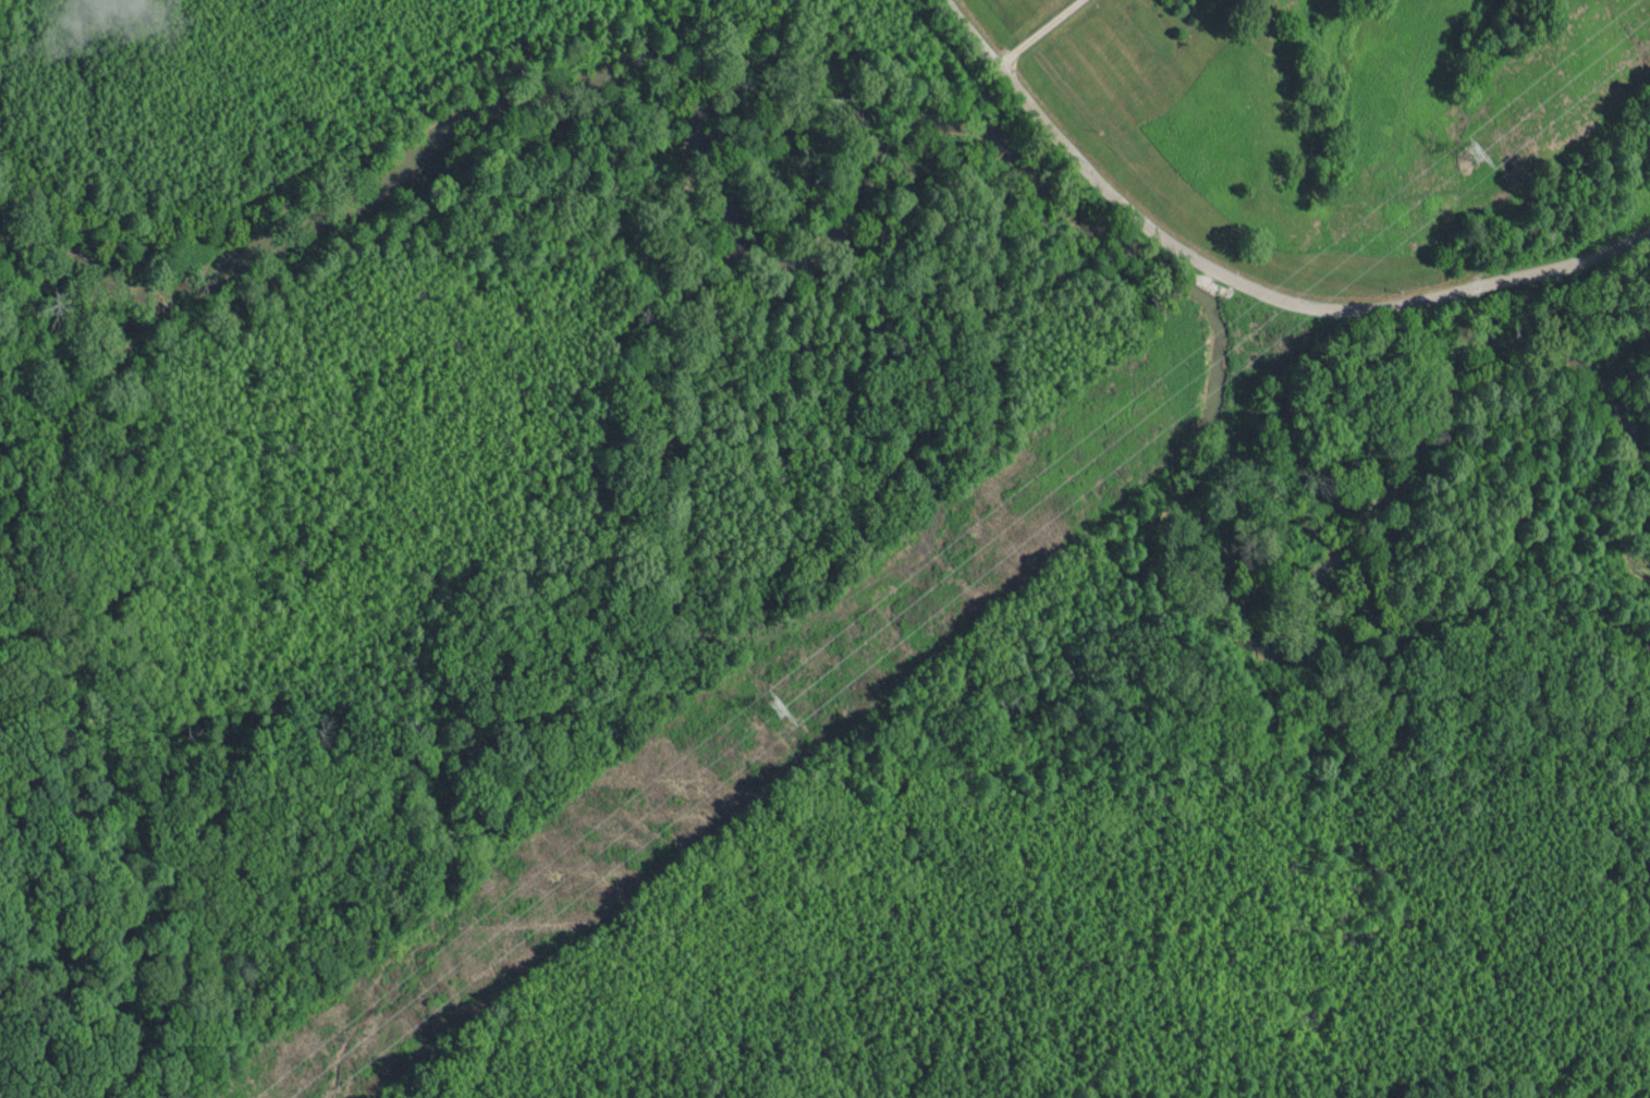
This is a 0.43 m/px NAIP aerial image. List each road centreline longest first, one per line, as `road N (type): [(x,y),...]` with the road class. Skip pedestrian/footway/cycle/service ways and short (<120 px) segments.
road 1 (tertiary): [(1649,229),(1582,256),(1396,302),(1350,309),(1278,297),(1147,231),(954,0)]

